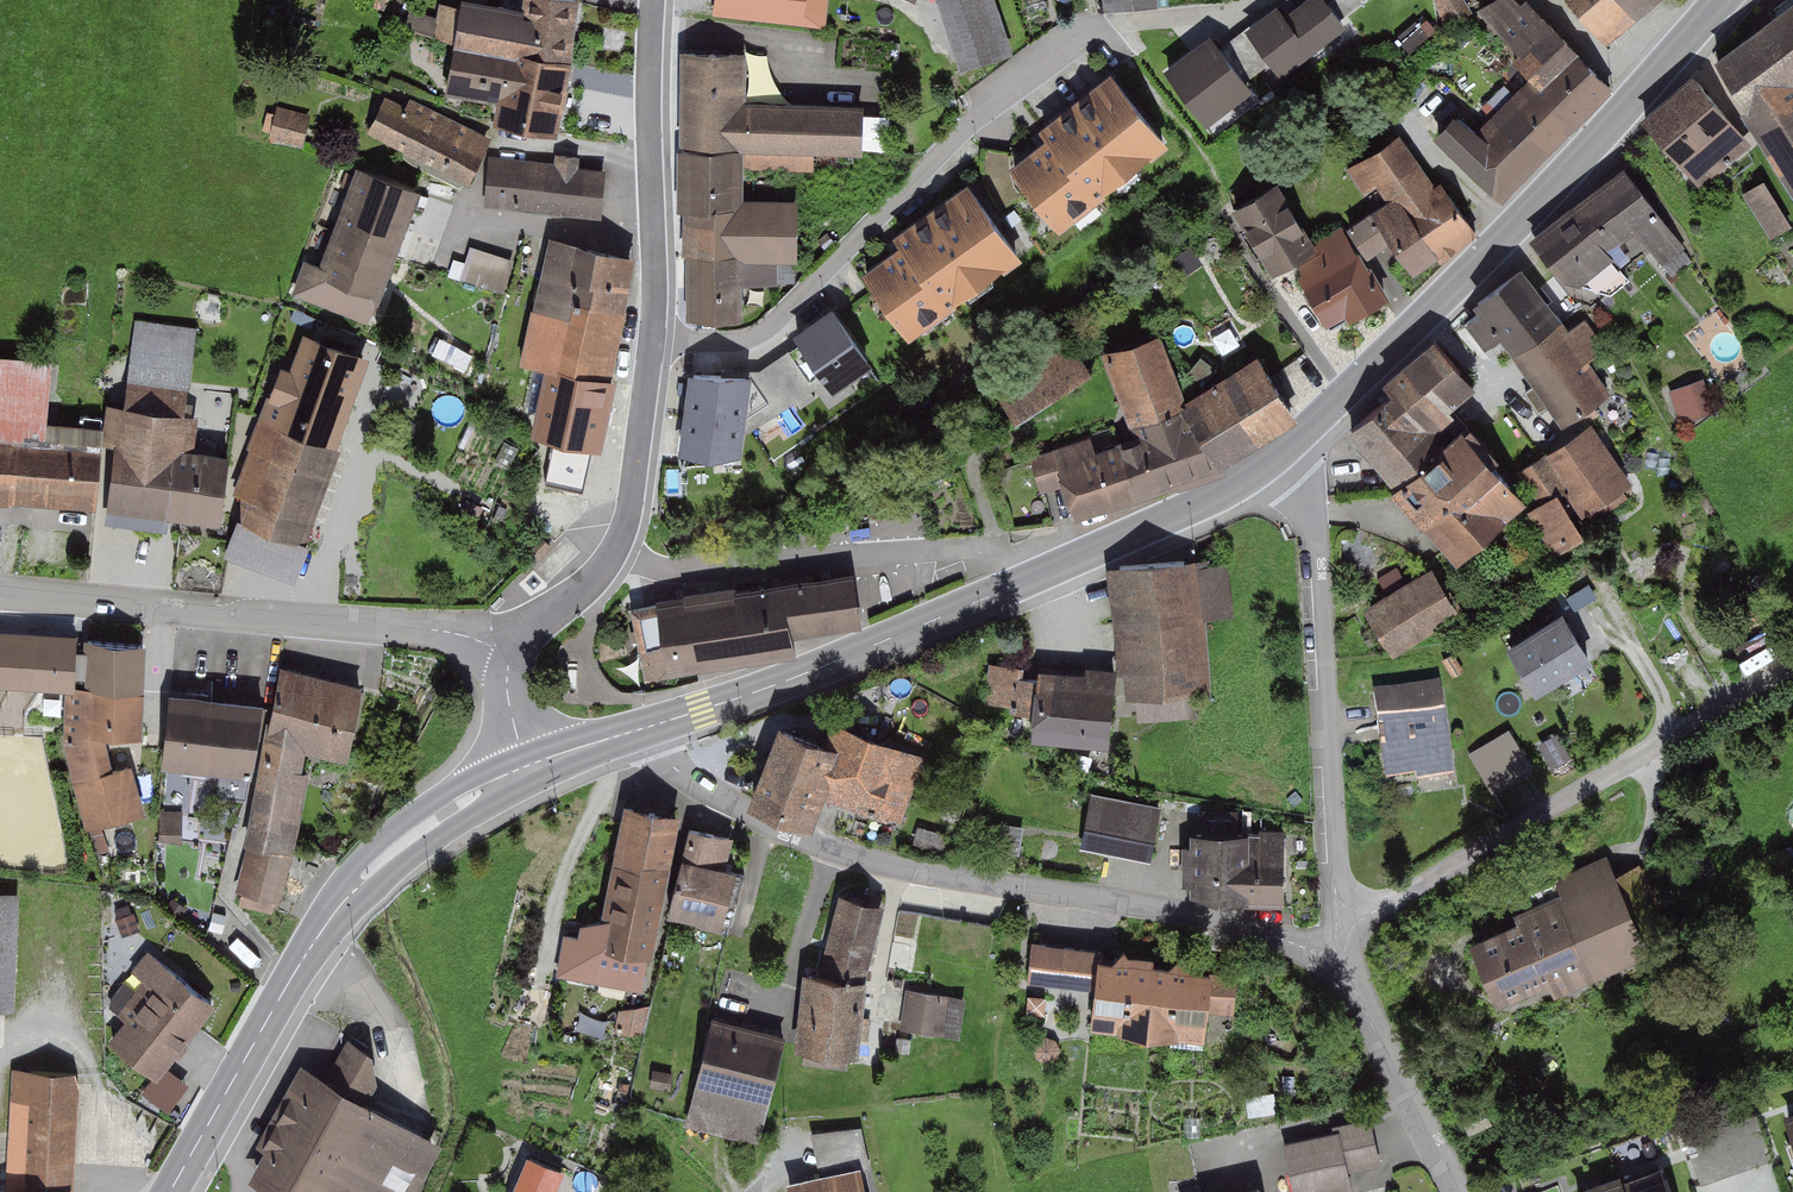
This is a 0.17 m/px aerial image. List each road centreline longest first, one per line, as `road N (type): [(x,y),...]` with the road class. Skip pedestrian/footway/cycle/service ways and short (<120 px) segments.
road 1 (residential): [(651,726),(662,756),(681,773),(766,824),(829,849),(905,870),(1210,918),(1336,958)]
road 2 (tertiary): [(1276,460),(1109,548),(773,687),(651,726)]
road 3 (tertiary): [(1722,0),(1516,230),(1276,460)]
road 4 (residential): [(652,343),(753,339),(979,115),(1102,27)]
road 5 (tertiary): [(529,768),(424,827),(354,889),(285,989),(170,1191)]
road 6 (residential): [(514,651),(460,632),(0,591)]
road 7 (residential): [(1345,919),(1389,904),(1792,673)]
road 8 (residential): [(1345,919),(1336,889),(1325,597),(1298,484),(1276,460)]
road 9 (unclassified): [(514,651),(601,569),(620,540),(652,343)]
road 10 (unclassified): [(652,343),(653,0)]
road 11 (residential): [(1457,1191),(1336,958)]
road 12 (tertiary): [(651,726),(529,768)]
road 13 (unclassified): [(529,768),(508,690),(514,651)]

